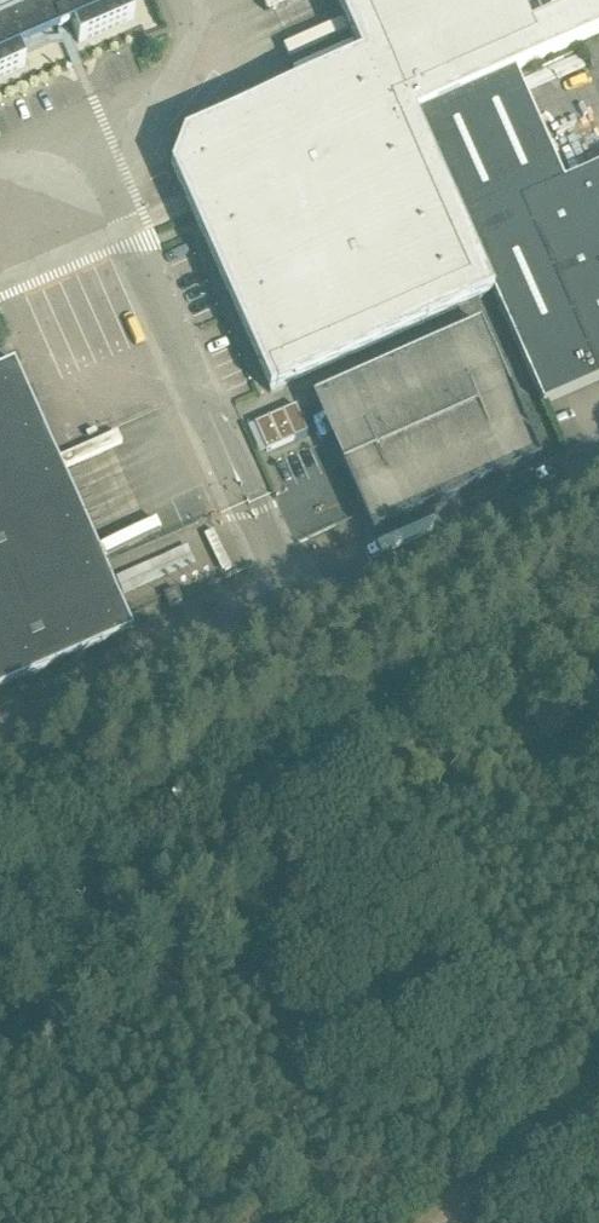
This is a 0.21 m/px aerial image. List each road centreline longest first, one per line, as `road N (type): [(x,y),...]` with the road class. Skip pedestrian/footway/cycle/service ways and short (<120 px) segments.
road 1 (unclassified): [(0,896),(598,627)]
road 2 (unclassified): [(0,728),(598,463)]
road 3 (track): [(598,1080),(432,1222)]

